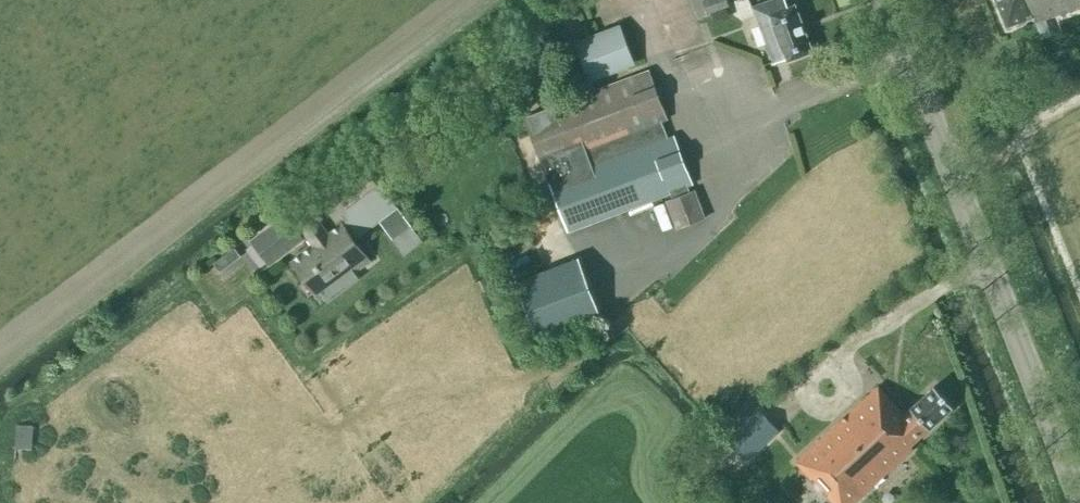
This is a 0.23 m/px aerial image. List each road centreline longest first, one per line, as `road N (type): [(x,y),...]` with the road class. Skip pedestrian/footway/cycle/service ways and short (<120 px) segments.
road 1 (tertiary): [(1076,502),(890,0)]
road 2 (track): [(1079,272),(1024,125),(1079,99)]

